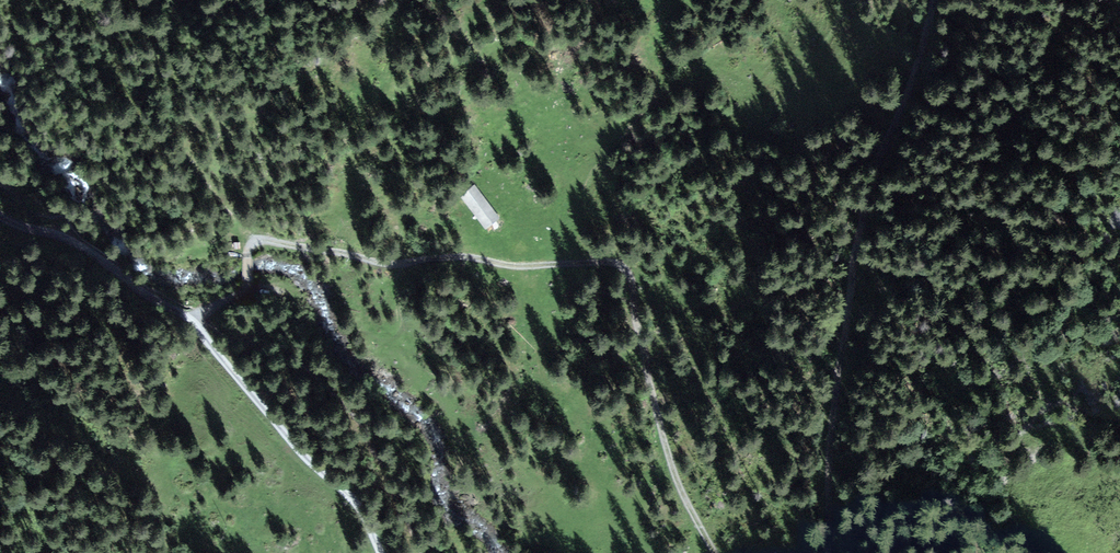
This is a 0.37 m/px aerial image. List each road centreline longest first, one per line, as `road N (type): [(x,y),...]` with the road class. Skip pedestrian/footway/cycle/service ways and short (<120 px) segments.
road 1 (track): [(715,552),(674,473),(627,268),(522,267),(441,256),(396,265),(262,240),(250,248),(248,288),(188,321)]
road 2 (track): [(935,0),(858,238),(832,423),(828,552)]
road 3 (unclassified): [(377,552),(356,499),(188,321),(66,240),(0,215)]

